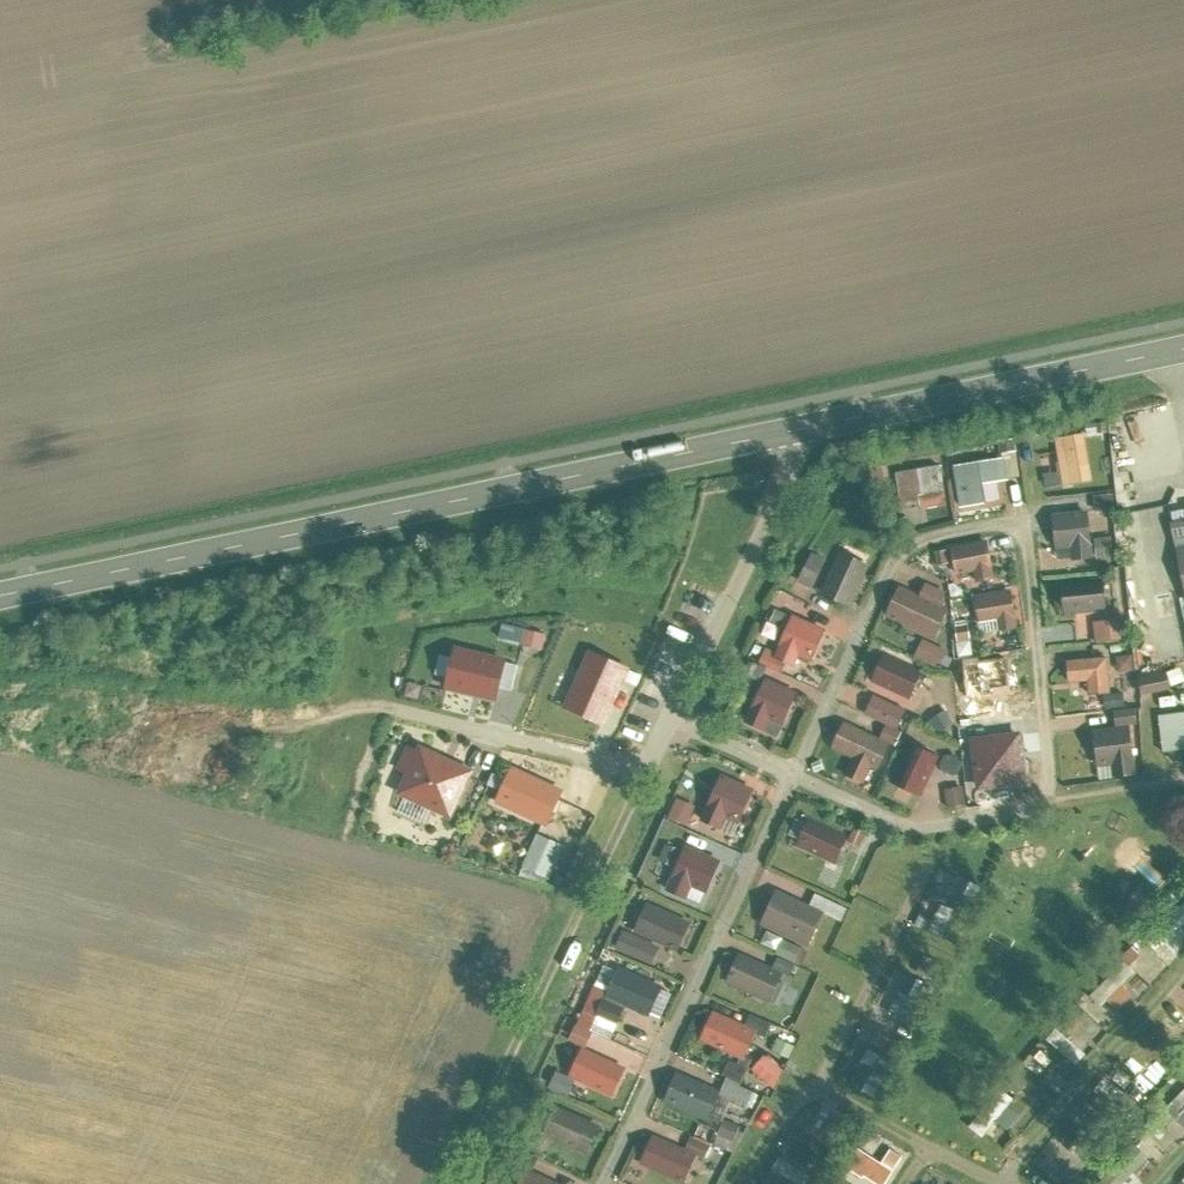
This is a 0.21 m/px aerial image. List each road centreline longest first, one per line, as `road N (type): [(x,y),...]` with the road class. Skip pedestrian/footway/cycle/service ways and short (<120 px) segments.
road 1 (tertiary): [(1183,355),(0,599)]
road 2 (track): [(813,400),(681,698),(447,1183)]
road 3 (track): [(641,772),(355,704),(284,728)]

